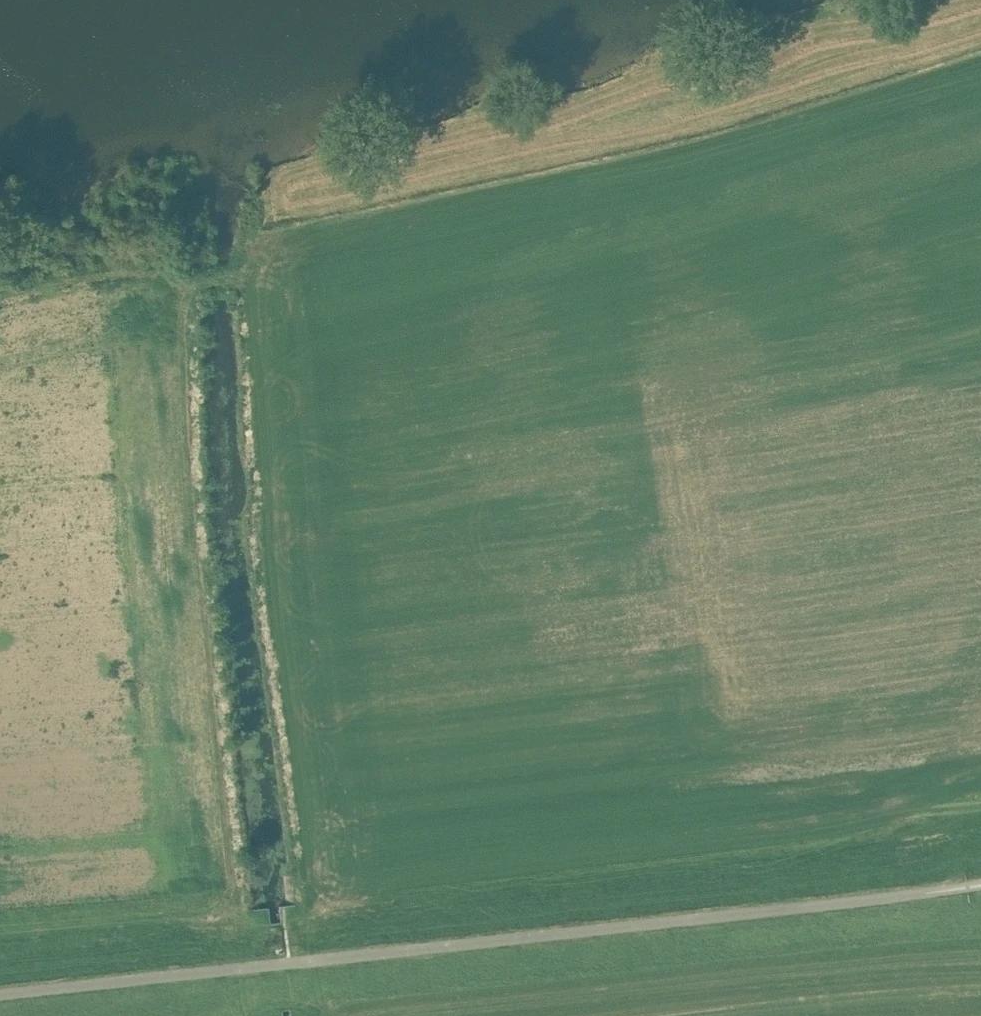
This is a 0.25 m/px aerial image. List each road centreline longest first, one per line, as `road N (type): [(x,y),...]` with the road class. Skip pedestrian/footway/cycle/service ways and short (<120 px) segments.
road 1 (track): [(980,858),(444,903),(236,938),(0,949)]

